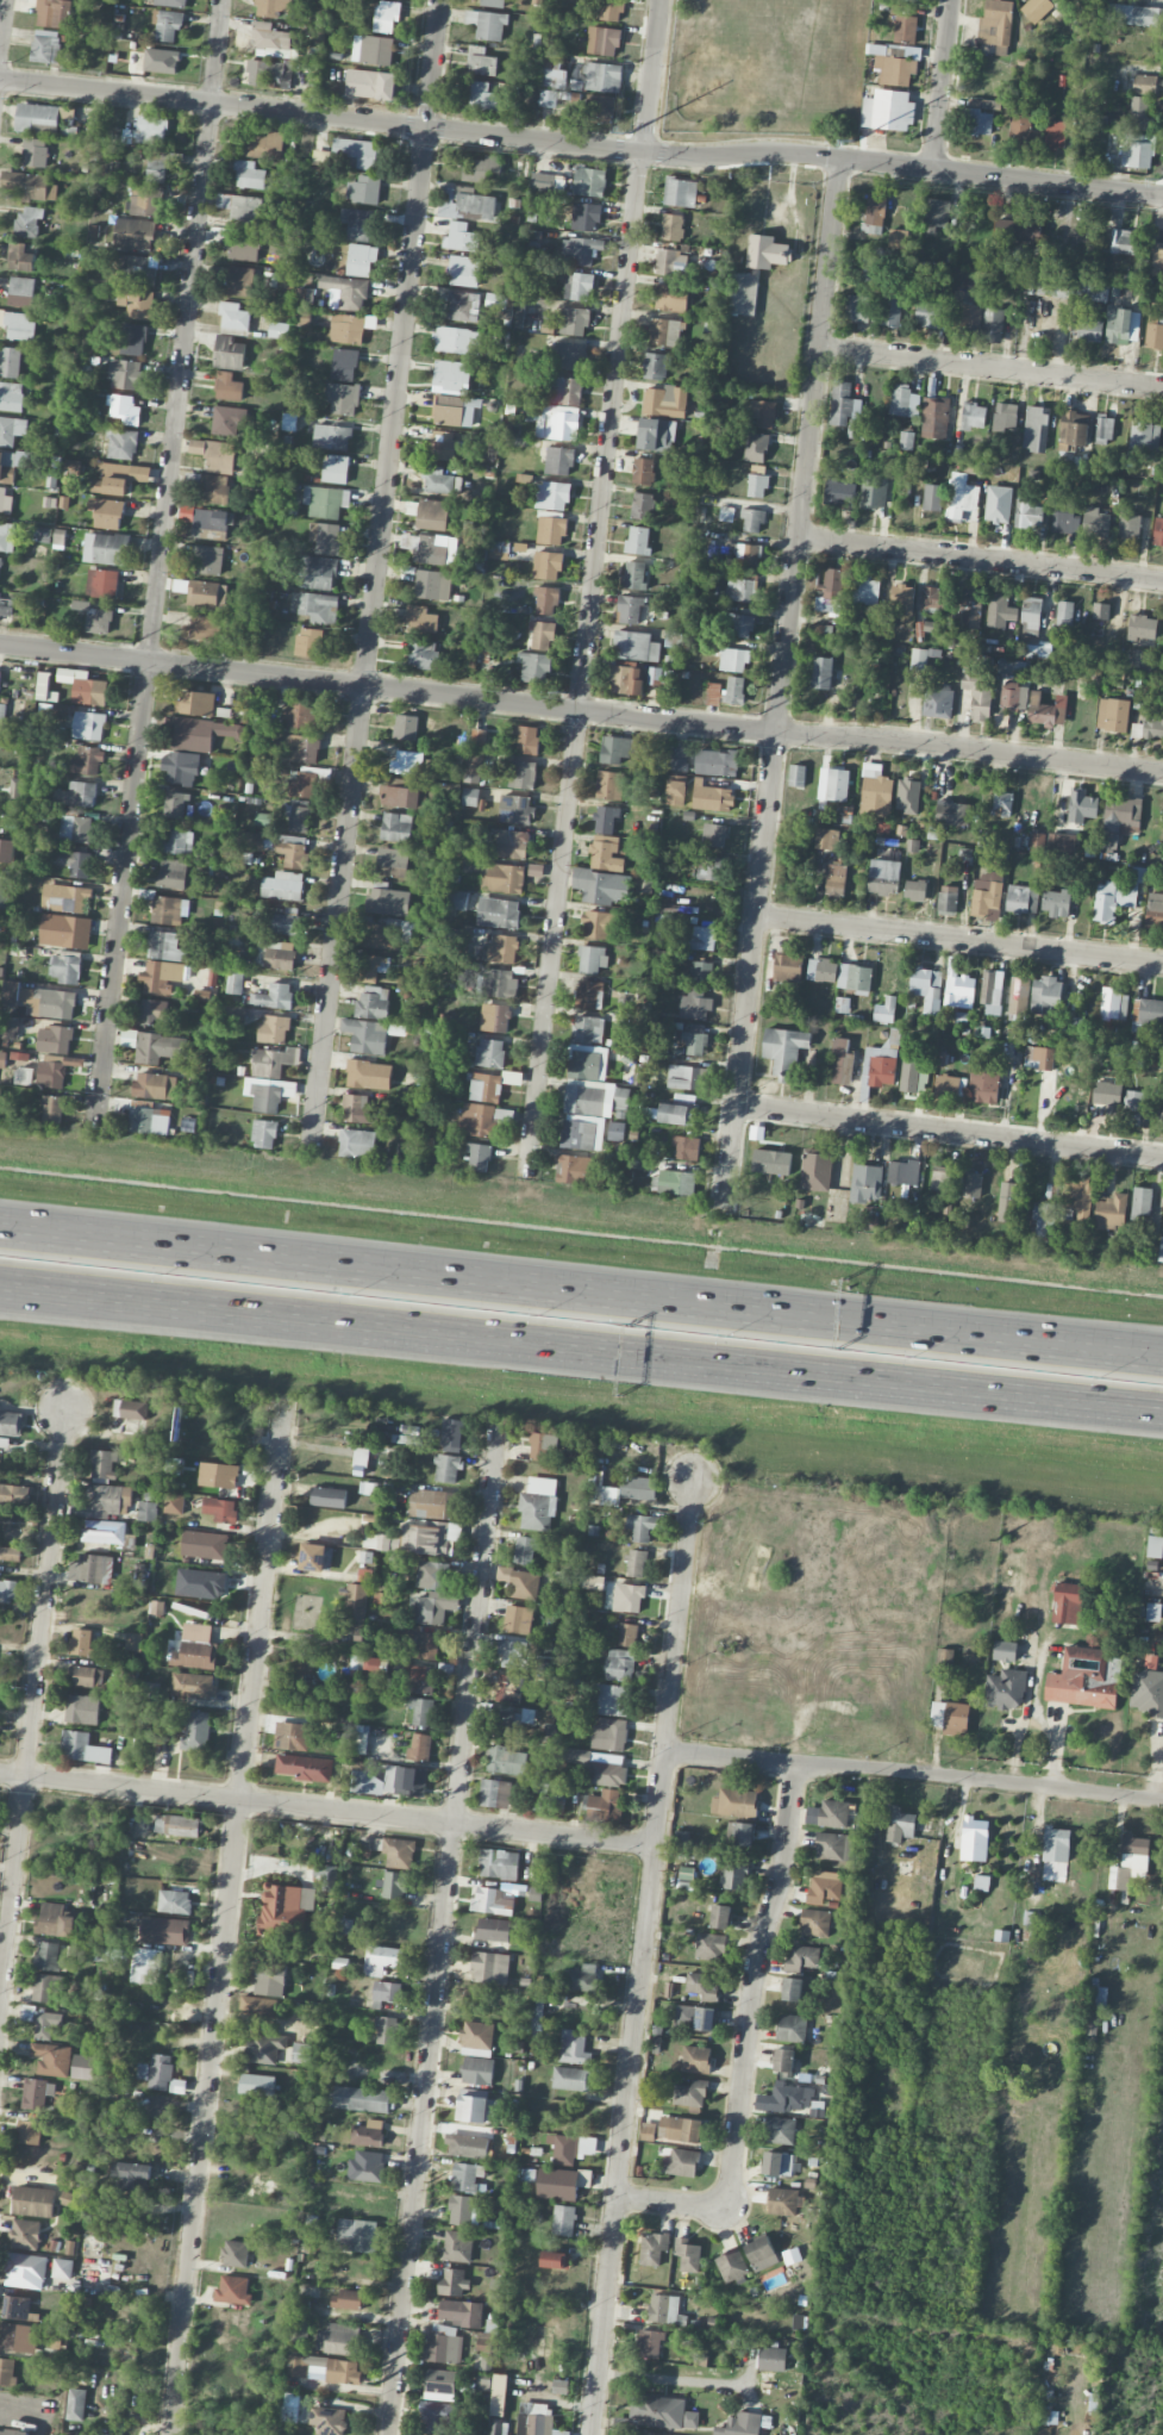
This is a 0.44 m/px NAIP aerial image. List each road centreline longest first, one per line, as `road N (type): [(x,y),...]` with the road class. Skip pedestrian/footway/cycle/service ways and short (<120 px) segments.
road 1 (motorway): [(1162,1363),(0,1231)]
road 2 (motorway): [(0,1285),(1151,1408)]
road 3 (residential): [(439,0),(311,1133)]
road 4 (residential): [(220,0),(94,1129)]
road 5 (residential): [(283,1405),(172,2434)]
road 6 (residential): [(640,152),(529,1178)]
road 7 (residential): [(496,1425),(390,2434)]
road 8 (residential): [(695,1480),(590,2434)]
road 9 (residential): [(839,158),(640,152),(0,79)]
road 10 (residential): [(776,734),(0,646)]
road 11 (residential): [(654,1847),(0,1773)]
road 12 (residential): [(64,1406),(0,1991)]
road 13 (residential): [(839,158),(776,734)]
road 14 (residential): [(1162,1802),(664,1754)]
road 15 (residential): [(776,734),(719,1216)]
road 16 (residential): [(726,2211),(757,1953),(783,1877),(795,1767)]
road 17 (residential): [(1162,1158),(733,1108)]
road 18 (residential): [(1162,965),(755,916)]
road 19 (residential): [(1162,773),(776,734)]
road 20 (residential): [(1162,580),(796,538)]
road 21 (residential): [(1162,387),(819,345)]
road 22 (residential): [(1162,197),(839,158)]
road 23 (residential): [(952,0),(933,169)]
road 24 (residential): [(660,0),(644,152)]

